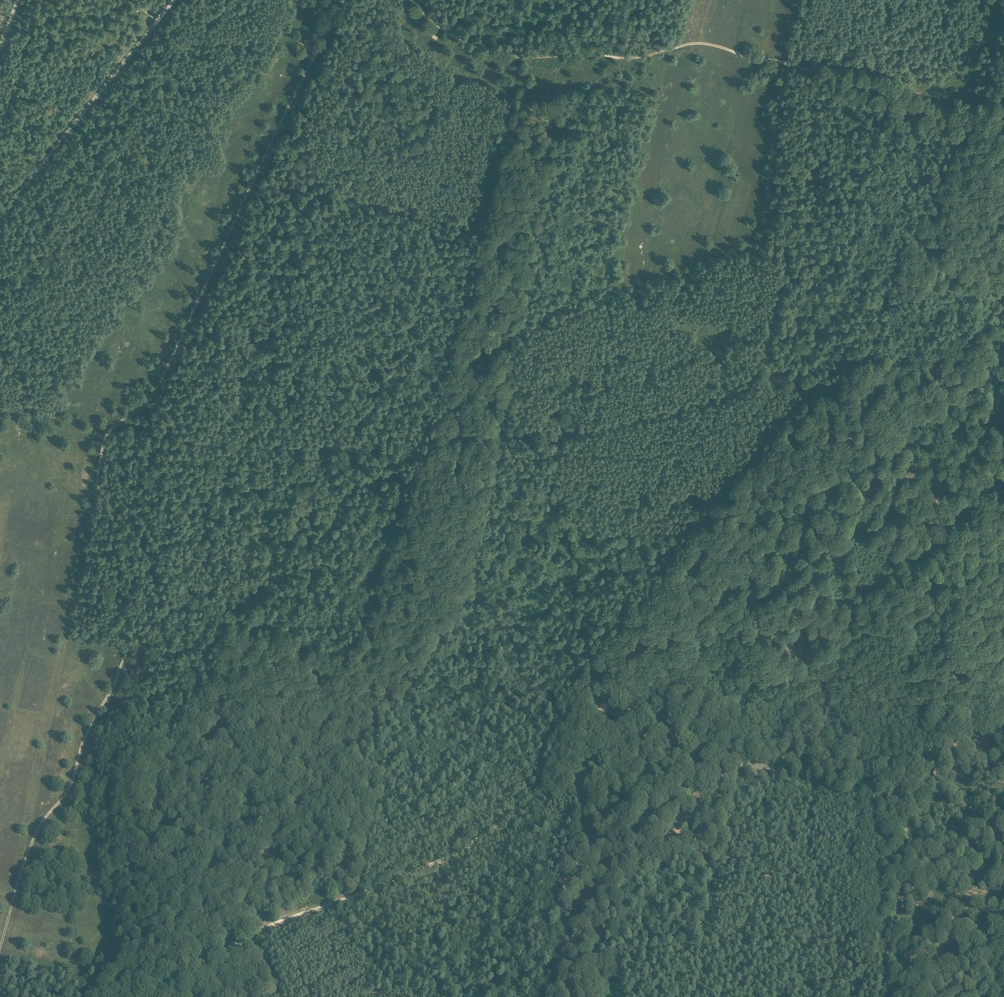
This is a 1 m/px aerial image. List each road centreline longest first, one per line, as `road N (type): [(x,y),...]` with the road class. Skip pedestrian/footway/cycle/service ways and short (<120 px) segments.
road 1 (track): [(343,0),(152,401),(110,428),(98,492),(148,537),(159,591),(152,624),(129,653),(81,746),(72,783),(34,834),(0,943)]
road 2 (track): [(110,428),(302,445),(421,444),(560,434),(689,402),(751,377),(837,393)]
road 3 (track): [(558,996),(582,831),(616,776),(611,748),(721,554),(799,466),(837,393)]
road 4 (track): [(1003,115),(922,108),(888,87),(694,44),(517,55),(436,31),(405,0)]
road 5 (track): [(162,996),(250,937),(400,881),(526,808),(605,780)]
road 6 (track): [(605,780),(686,760),(833,782),(890,777),(1003,731)]
road 7 (track): [(1003,51),(837,393)]
road 8 (track): [(174,0),(0,217)]

